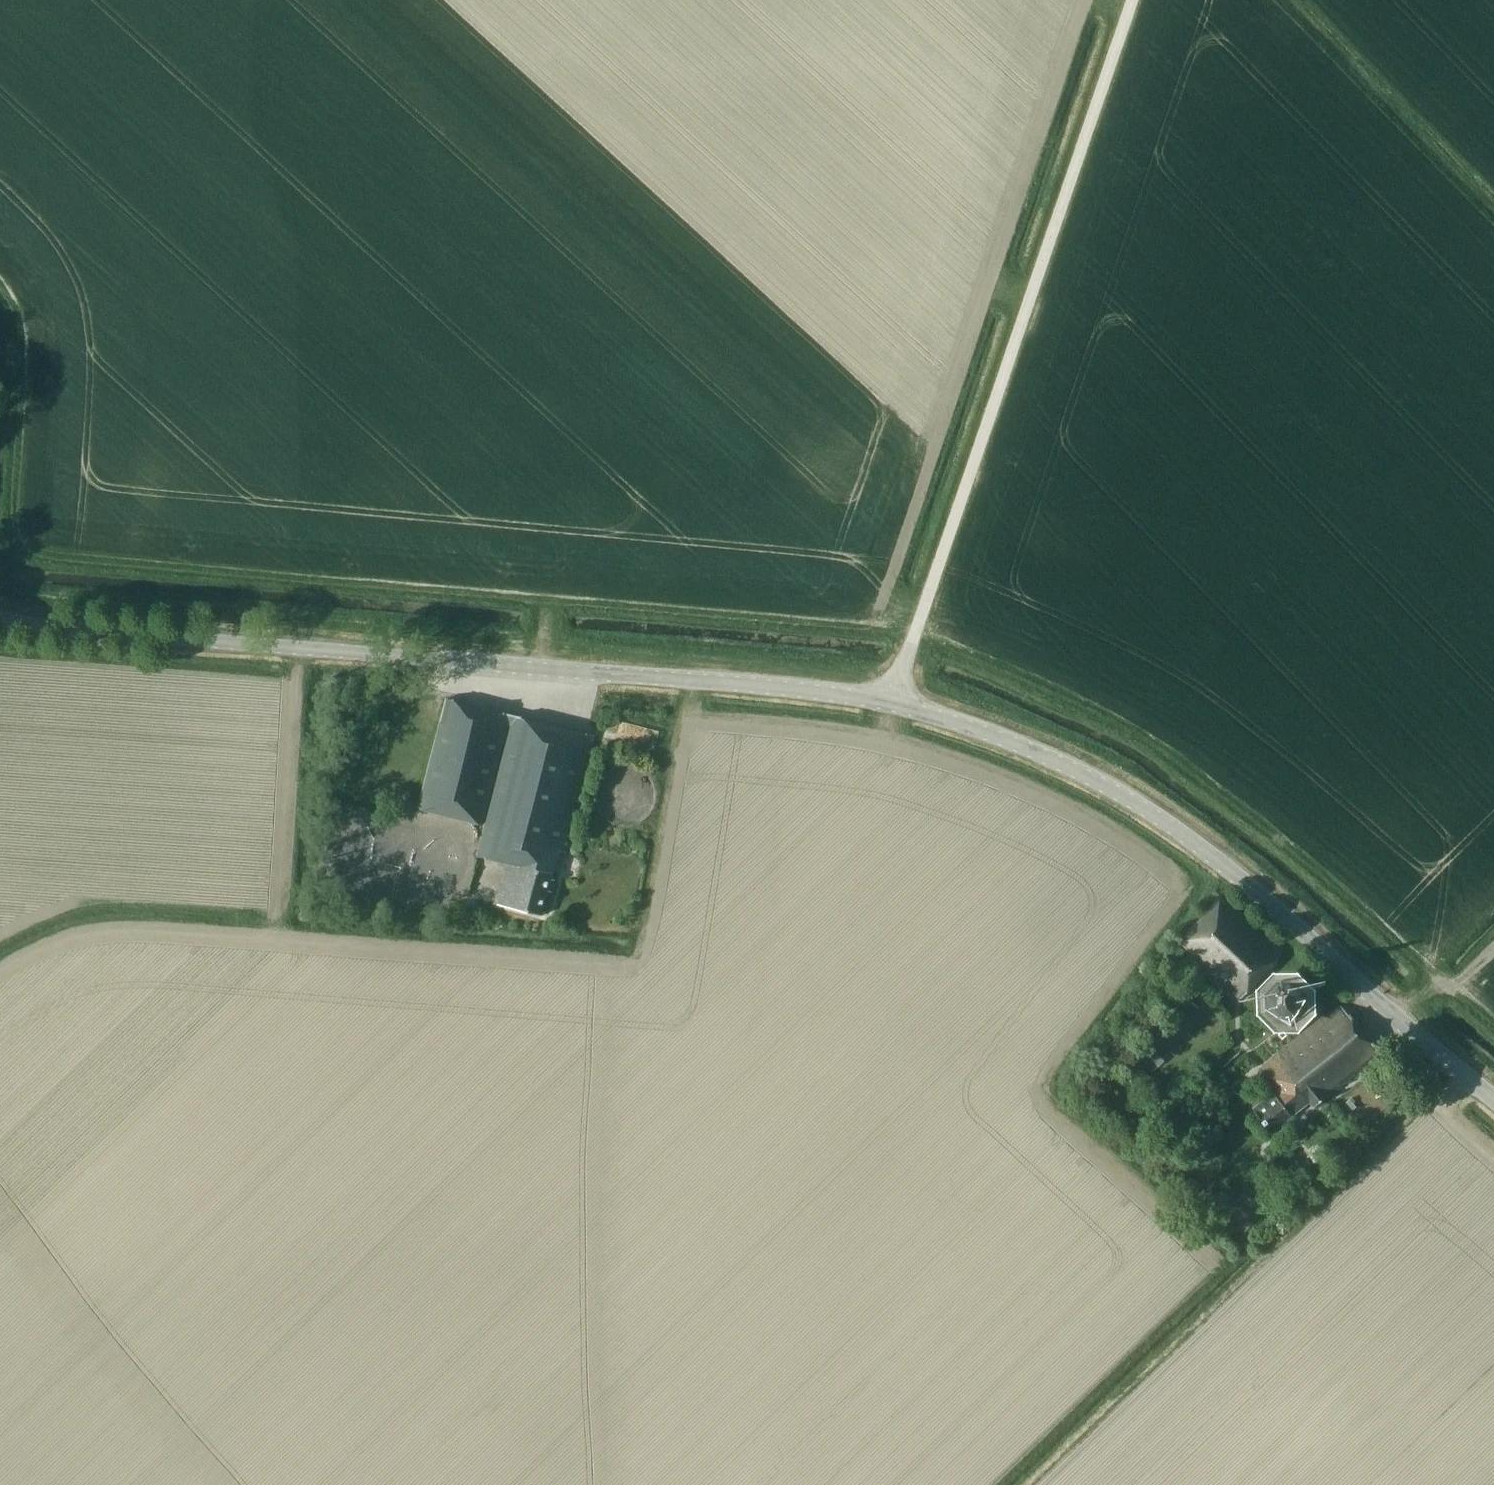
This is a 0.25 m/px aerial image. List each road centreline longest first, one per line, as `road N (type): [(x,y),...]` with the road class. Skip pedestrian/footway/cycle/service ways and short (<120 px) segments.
road 1 (tertiary): [(1493,1097),(1128,802),(1004,742),(883,707),(744,689),(0,625)]

